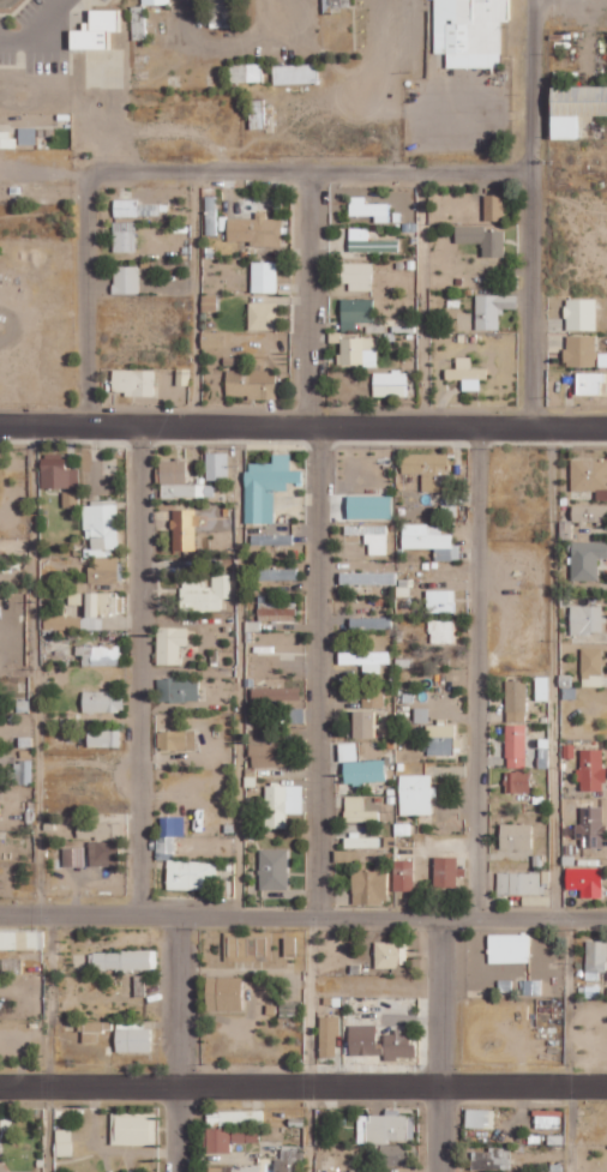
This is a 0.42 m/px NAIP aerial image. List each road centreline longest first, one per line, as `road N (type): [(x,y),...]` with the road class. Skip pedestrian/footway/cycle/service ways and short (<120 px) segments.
road 1 (residential): [(606,915),(0,910)]
road 2 (residential): [(0,1085),(606,1087)]
road 3 (residential): [(0,426),(606,428)]
road 4 (residential): [(320,913),(318,456),(308,427)]
road 5 (residential): [(477,914),(479,428)]
road 6 (residential): [(137,427),(142,912)]
road 7 (residential): [(535,172),(90,175)]
road 8 (residential): [(179,1171),(179,912)]
road 9 (residential): [(441,1171),(441,914)]
road 10 (residential): [(535,428),(535,172)]
road 11 (residential): [(308,427),(312,173)]
road 12 (residential): [(89,427),(90,175)]
road 13 (residential): [(533,0),(535,172)]

